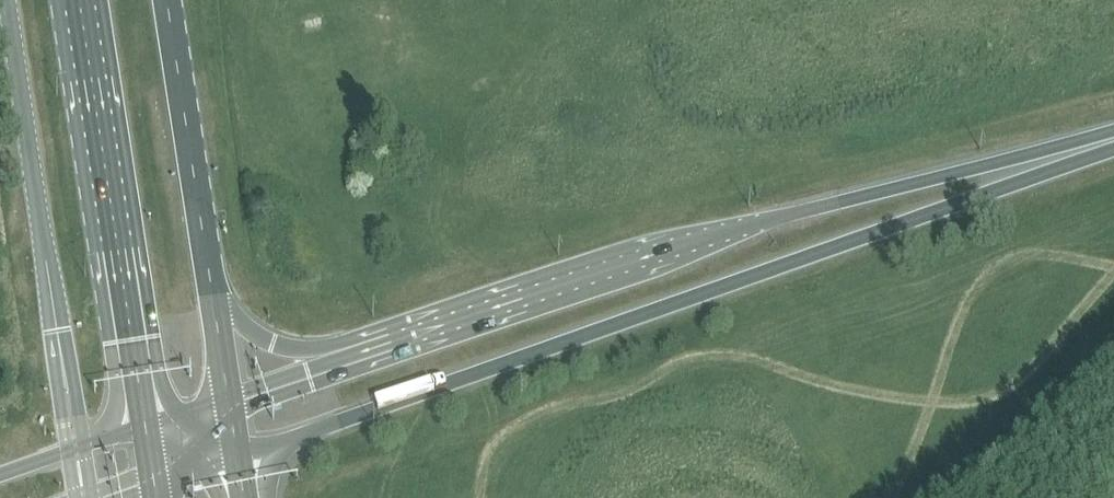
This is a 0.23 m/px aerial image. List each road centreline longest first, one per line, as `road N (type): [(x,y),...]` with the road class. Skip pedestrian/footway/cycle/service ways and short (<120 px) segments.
road 1 (primary): [(239,457),(1113,140)]
road 2 (primary): [(1113,139),(751,224),(363,351)]
road 3 (unclassified): [(75,446),(6,0)]
road 4 (primary): [(80,0),(144,425)]
road 5 (primary): [(212,277),(168,0)]
road 6 (primary): [(363,351),(274,347),(252,333),(212,277)]
road 7 (primary): [(363,351),(230,395)]

